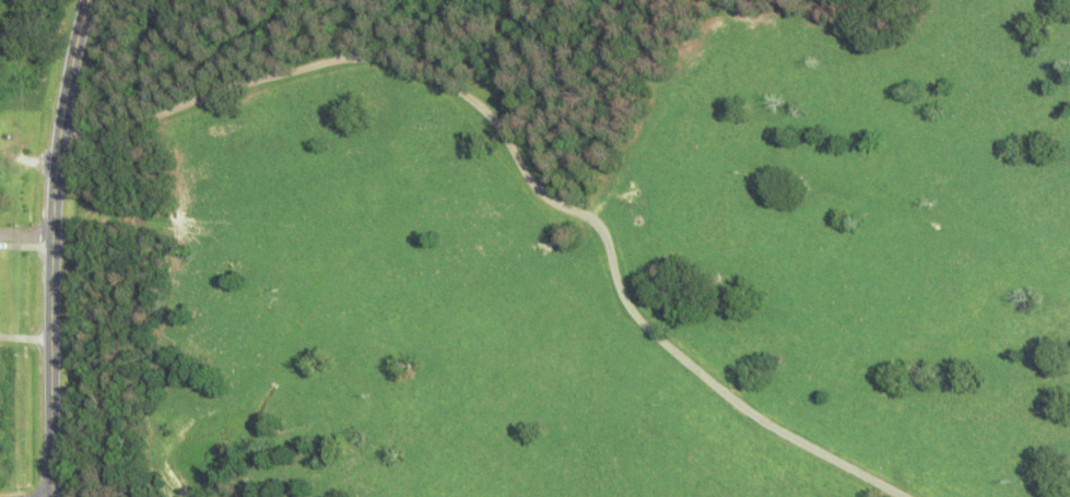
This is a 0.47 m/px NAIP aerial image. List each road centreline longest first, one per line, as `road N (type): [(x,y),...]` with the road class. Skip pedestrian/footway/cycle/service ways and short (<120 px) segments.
road 1 (tertiary): [(51,496),(54,198),(64,97),(87,0)]

